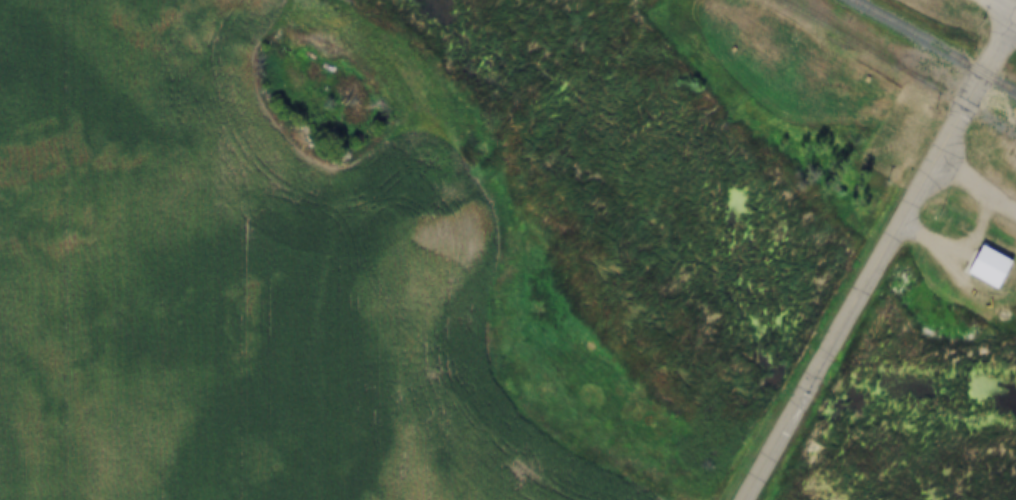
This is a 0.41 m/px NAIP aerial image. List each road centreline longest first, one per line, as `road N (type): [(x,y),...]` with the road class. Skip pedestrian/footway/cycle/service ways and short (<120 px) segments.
road 1 (tertiary): [(748,499),(986,73)]

